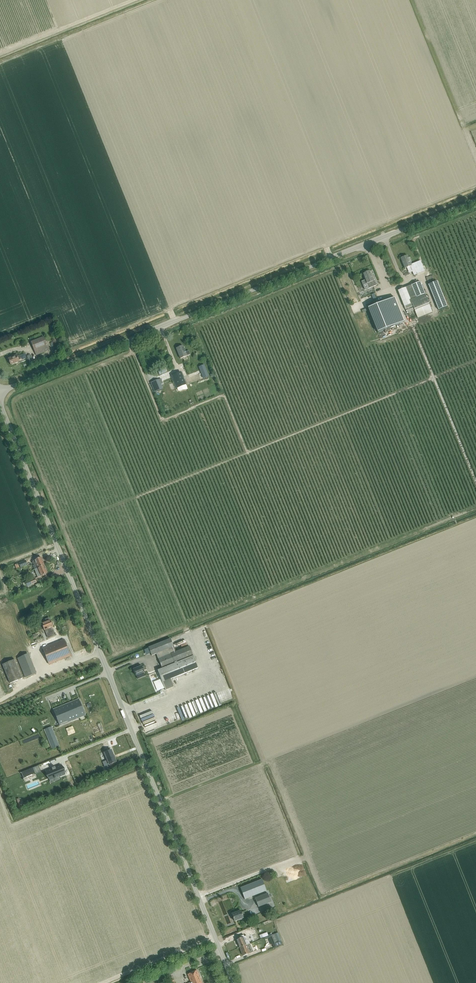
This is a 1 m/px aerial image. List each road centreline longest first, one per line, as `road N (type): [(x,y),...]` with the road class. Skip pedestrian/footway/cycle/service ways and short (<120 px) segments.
road 1 (unclassified): [(233,982),(0,403)]
road 2 (unclassified): [(0,393),(475,200)]

